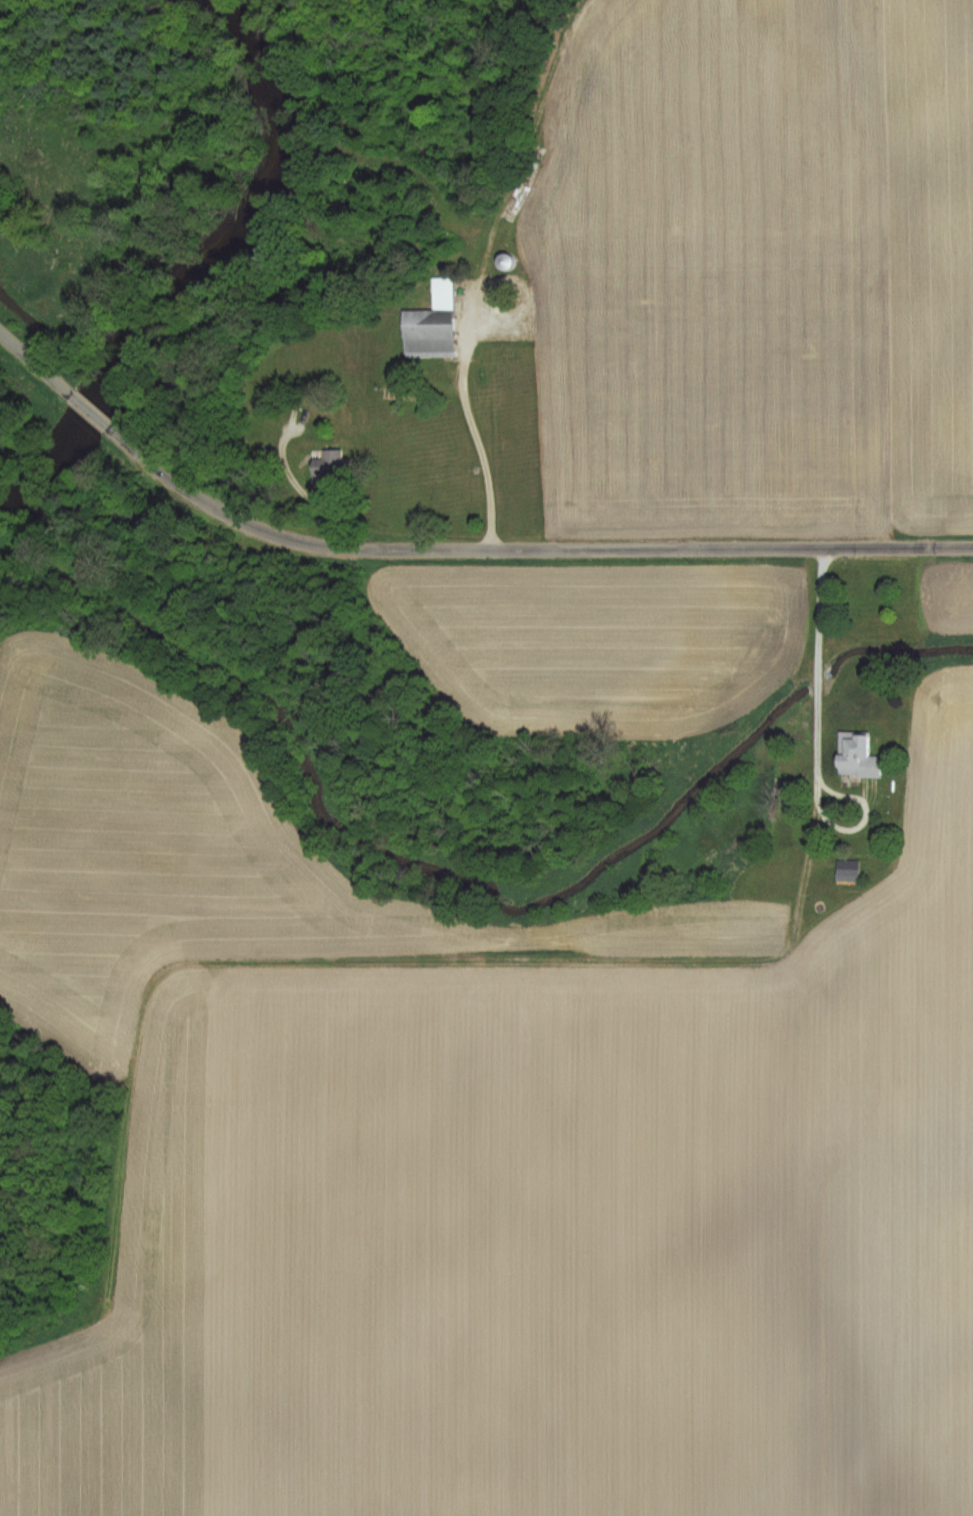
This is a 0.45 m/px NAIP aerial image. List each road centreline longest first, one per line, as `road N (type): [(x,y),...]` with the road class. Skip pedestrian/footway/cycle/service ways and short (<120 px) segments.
road 1 (residential): [(972,544),(321,548),(204,505),(114,427)]

